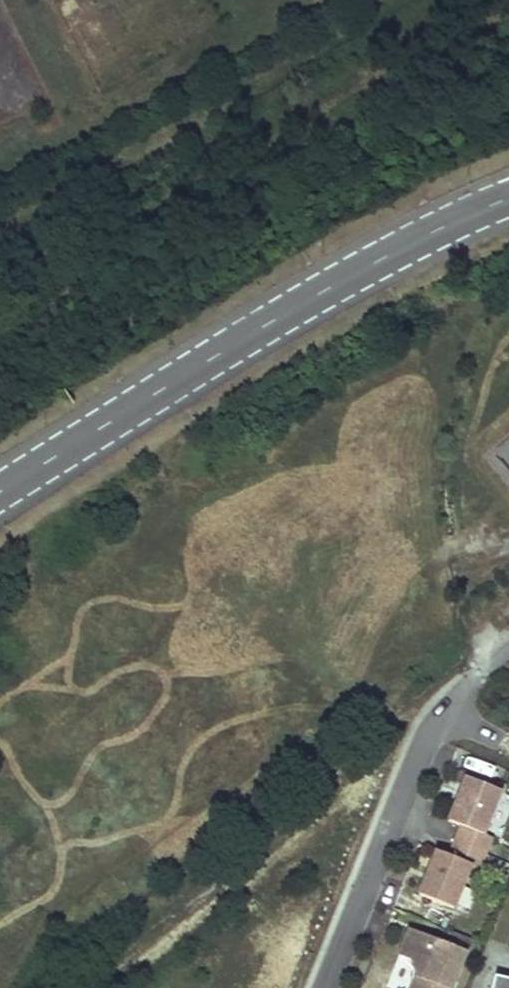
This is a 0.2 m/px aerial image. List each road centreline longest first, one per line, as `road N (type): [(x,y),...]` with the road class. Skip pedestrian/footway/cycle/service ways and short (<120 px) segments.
road 1 (unclassified): [(0,491),(393,248),(508,196)]
road 2 (residential): [(328,987),(428,745),(472,687),(508,657)]

